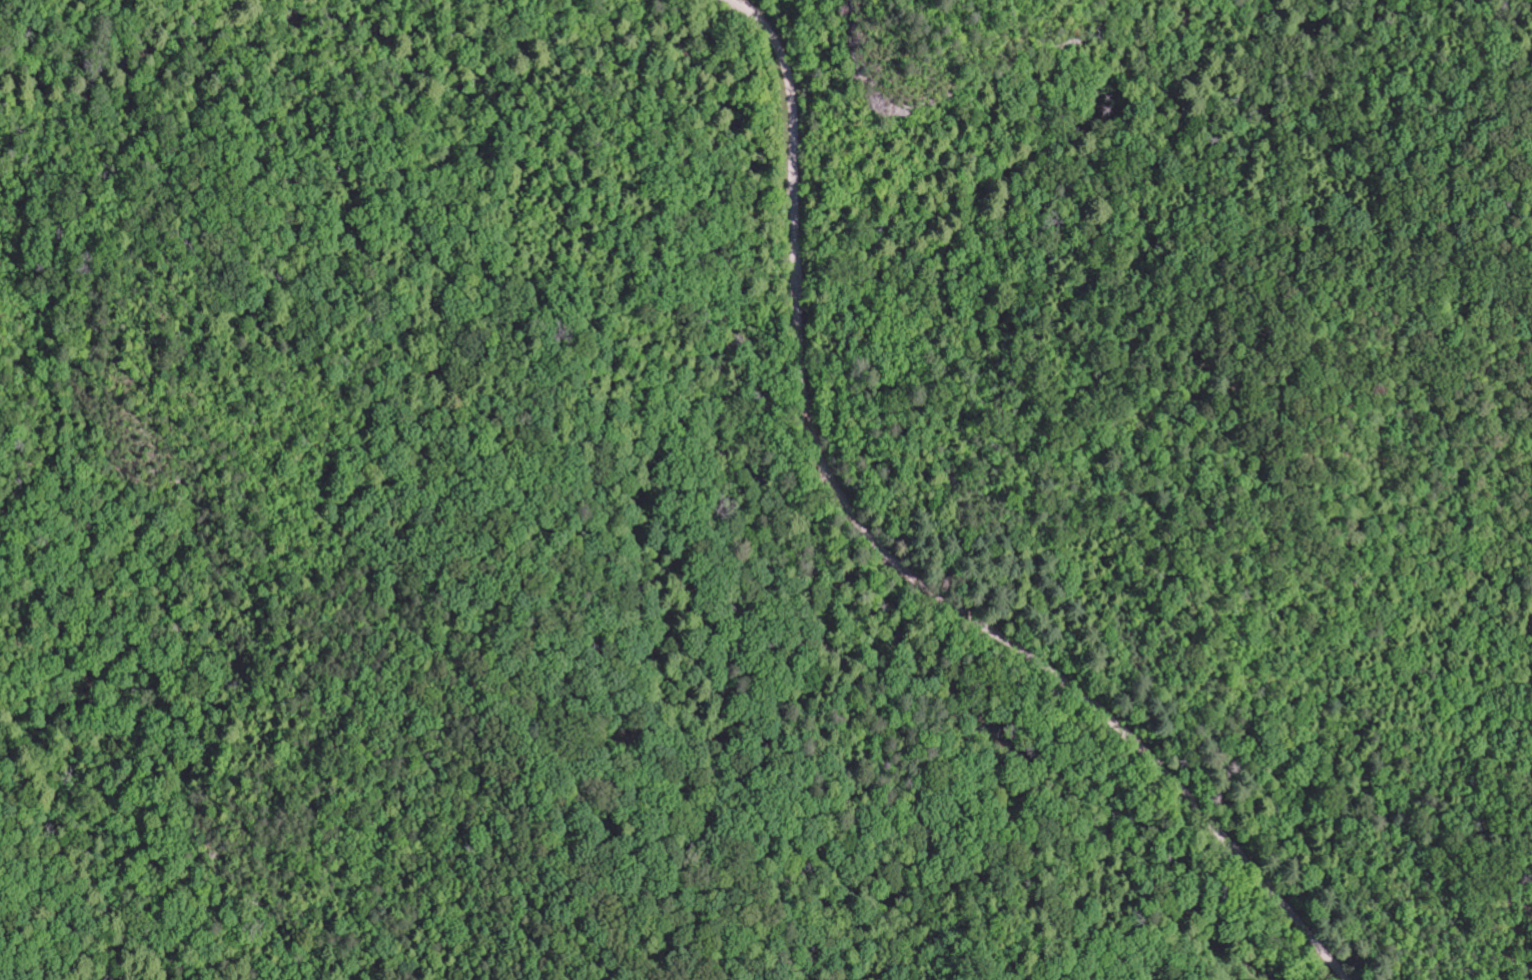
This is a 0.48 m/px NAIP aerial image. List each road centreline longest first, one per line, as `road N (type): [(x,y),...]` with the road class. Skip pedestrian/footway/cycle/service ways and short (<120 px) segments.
road 1 (residential): [(1349,979),(1167,770),(1045,663),(902,562),(841,496),(812,421),(792,79),(769,20),(733,0)]

